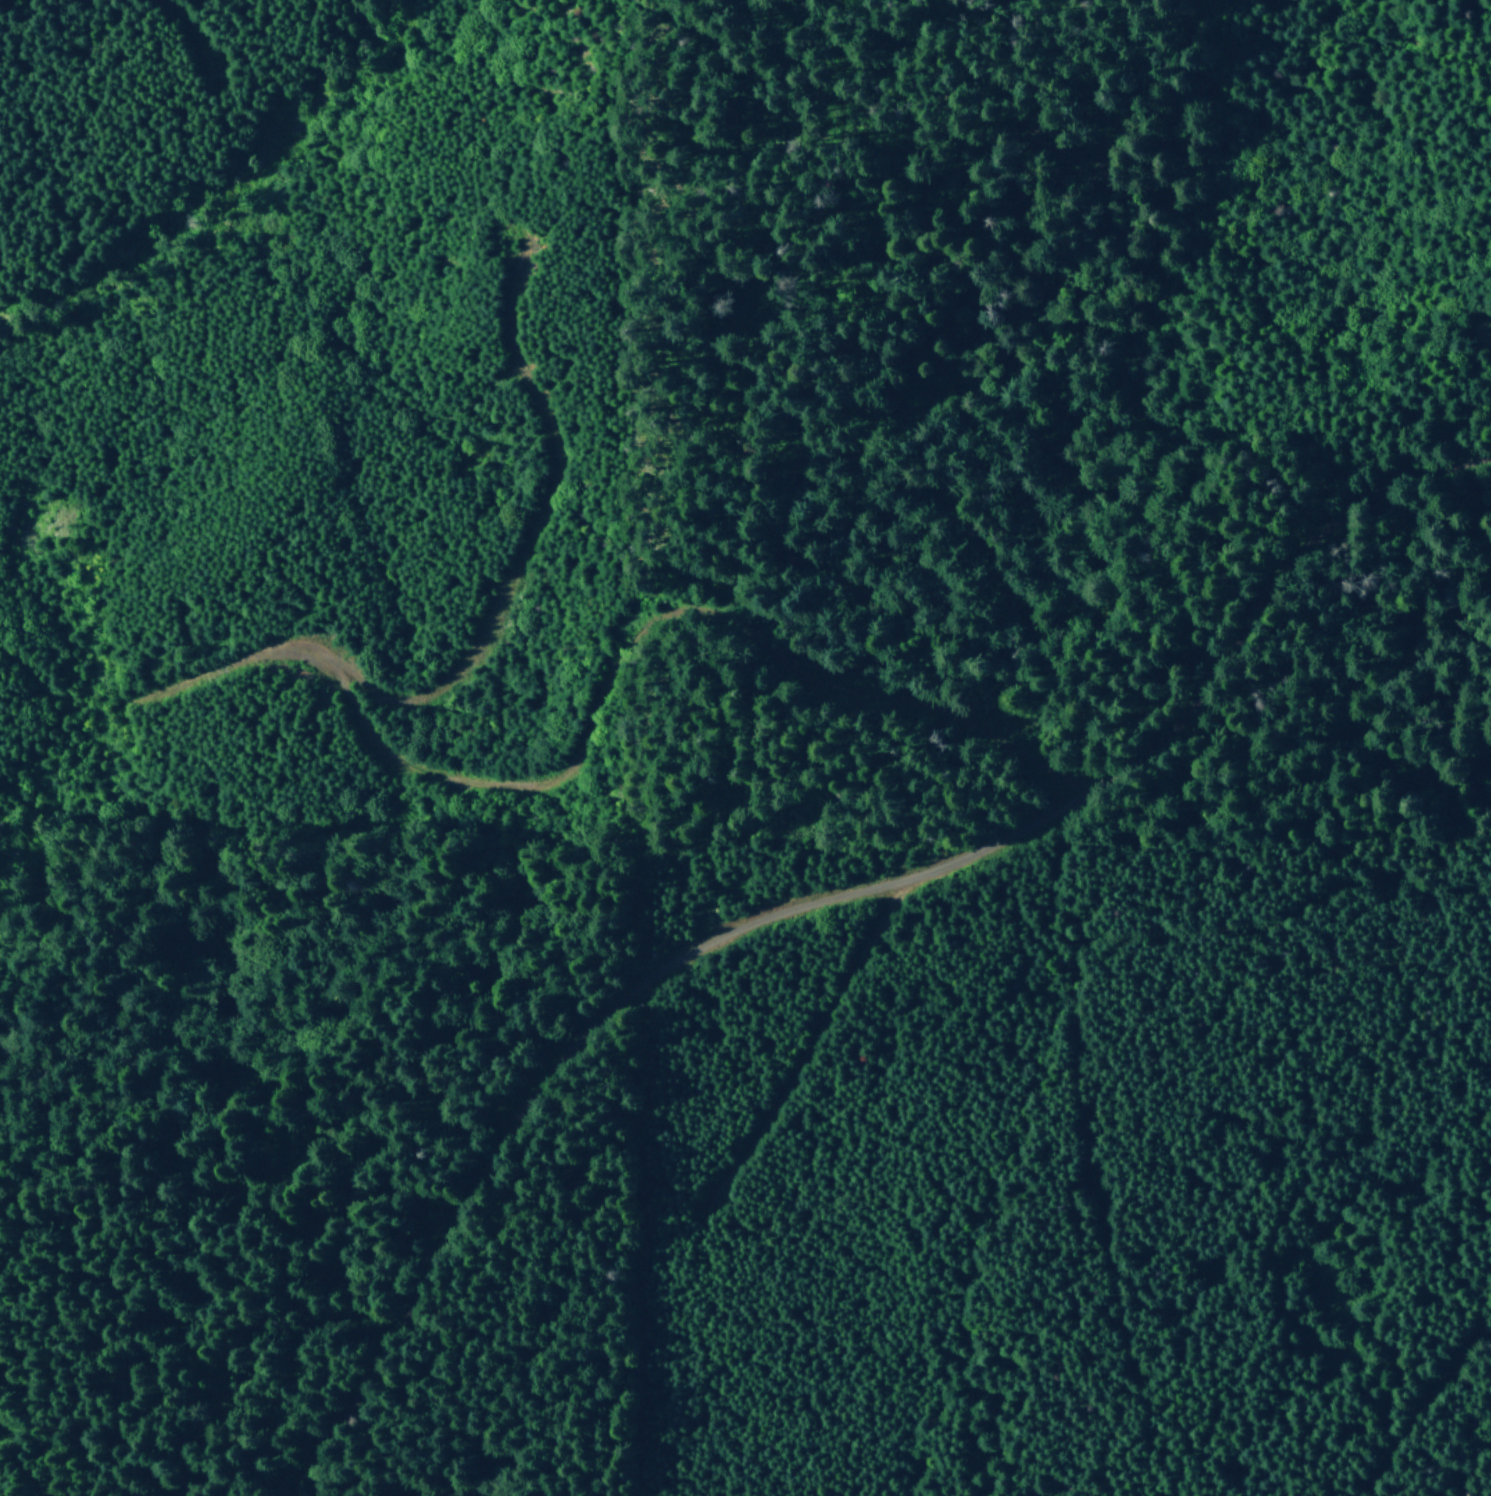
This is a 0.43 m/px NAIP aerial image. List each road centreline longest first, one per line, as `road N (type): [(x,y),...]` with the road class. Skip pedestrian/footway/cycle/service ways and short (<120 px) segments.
road 1 (residential): [(0,1443),(328,967),(481,814),(628,737),(1039,595),(1298,383),(1490,329)]

